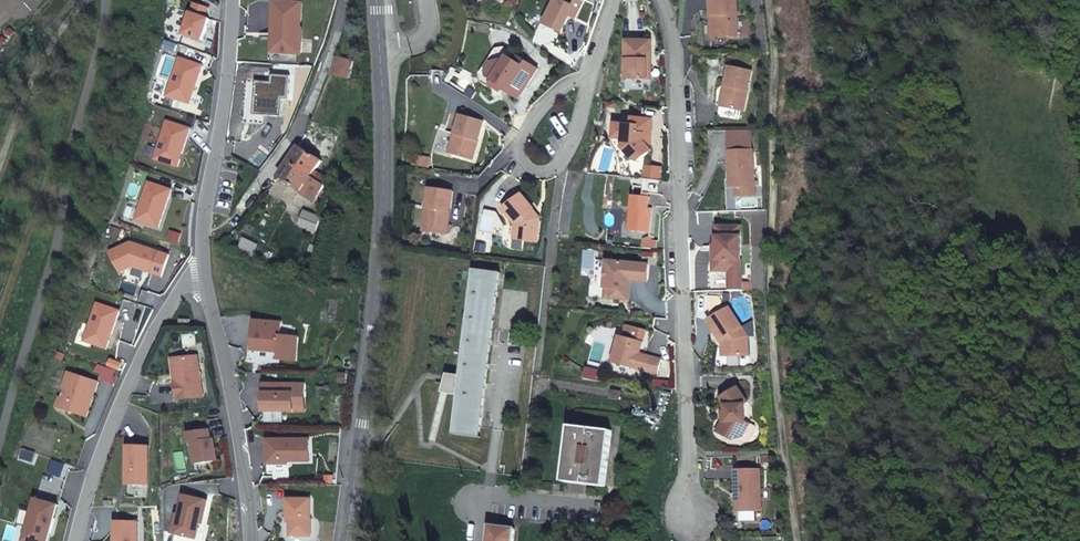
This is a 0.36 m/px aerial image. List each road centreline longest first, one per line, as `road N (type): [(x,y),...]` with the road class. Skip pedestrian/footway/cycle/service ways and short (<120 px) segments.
road 1 (residential): [(692,515),(677,71),(663,0)]
road 2 (secondary): [(388,57),(386,249),(349,540)]
road 3 (residential): [(202,272),(165,309),(118,397),(72,540)]
road 4 (residential): [(202,272),(231,0)]
road 5 (residential): [(246,540),(202,272)]
road 6 (residential): [(593,65),(577,129),(552,170),(530,170),(521,148),(538,106)]
road 7 (residential): [(343,0),(321,81),(286,149),(258,175)]
road 8 (residential): [(477,540),(482,497),(597,509)]

